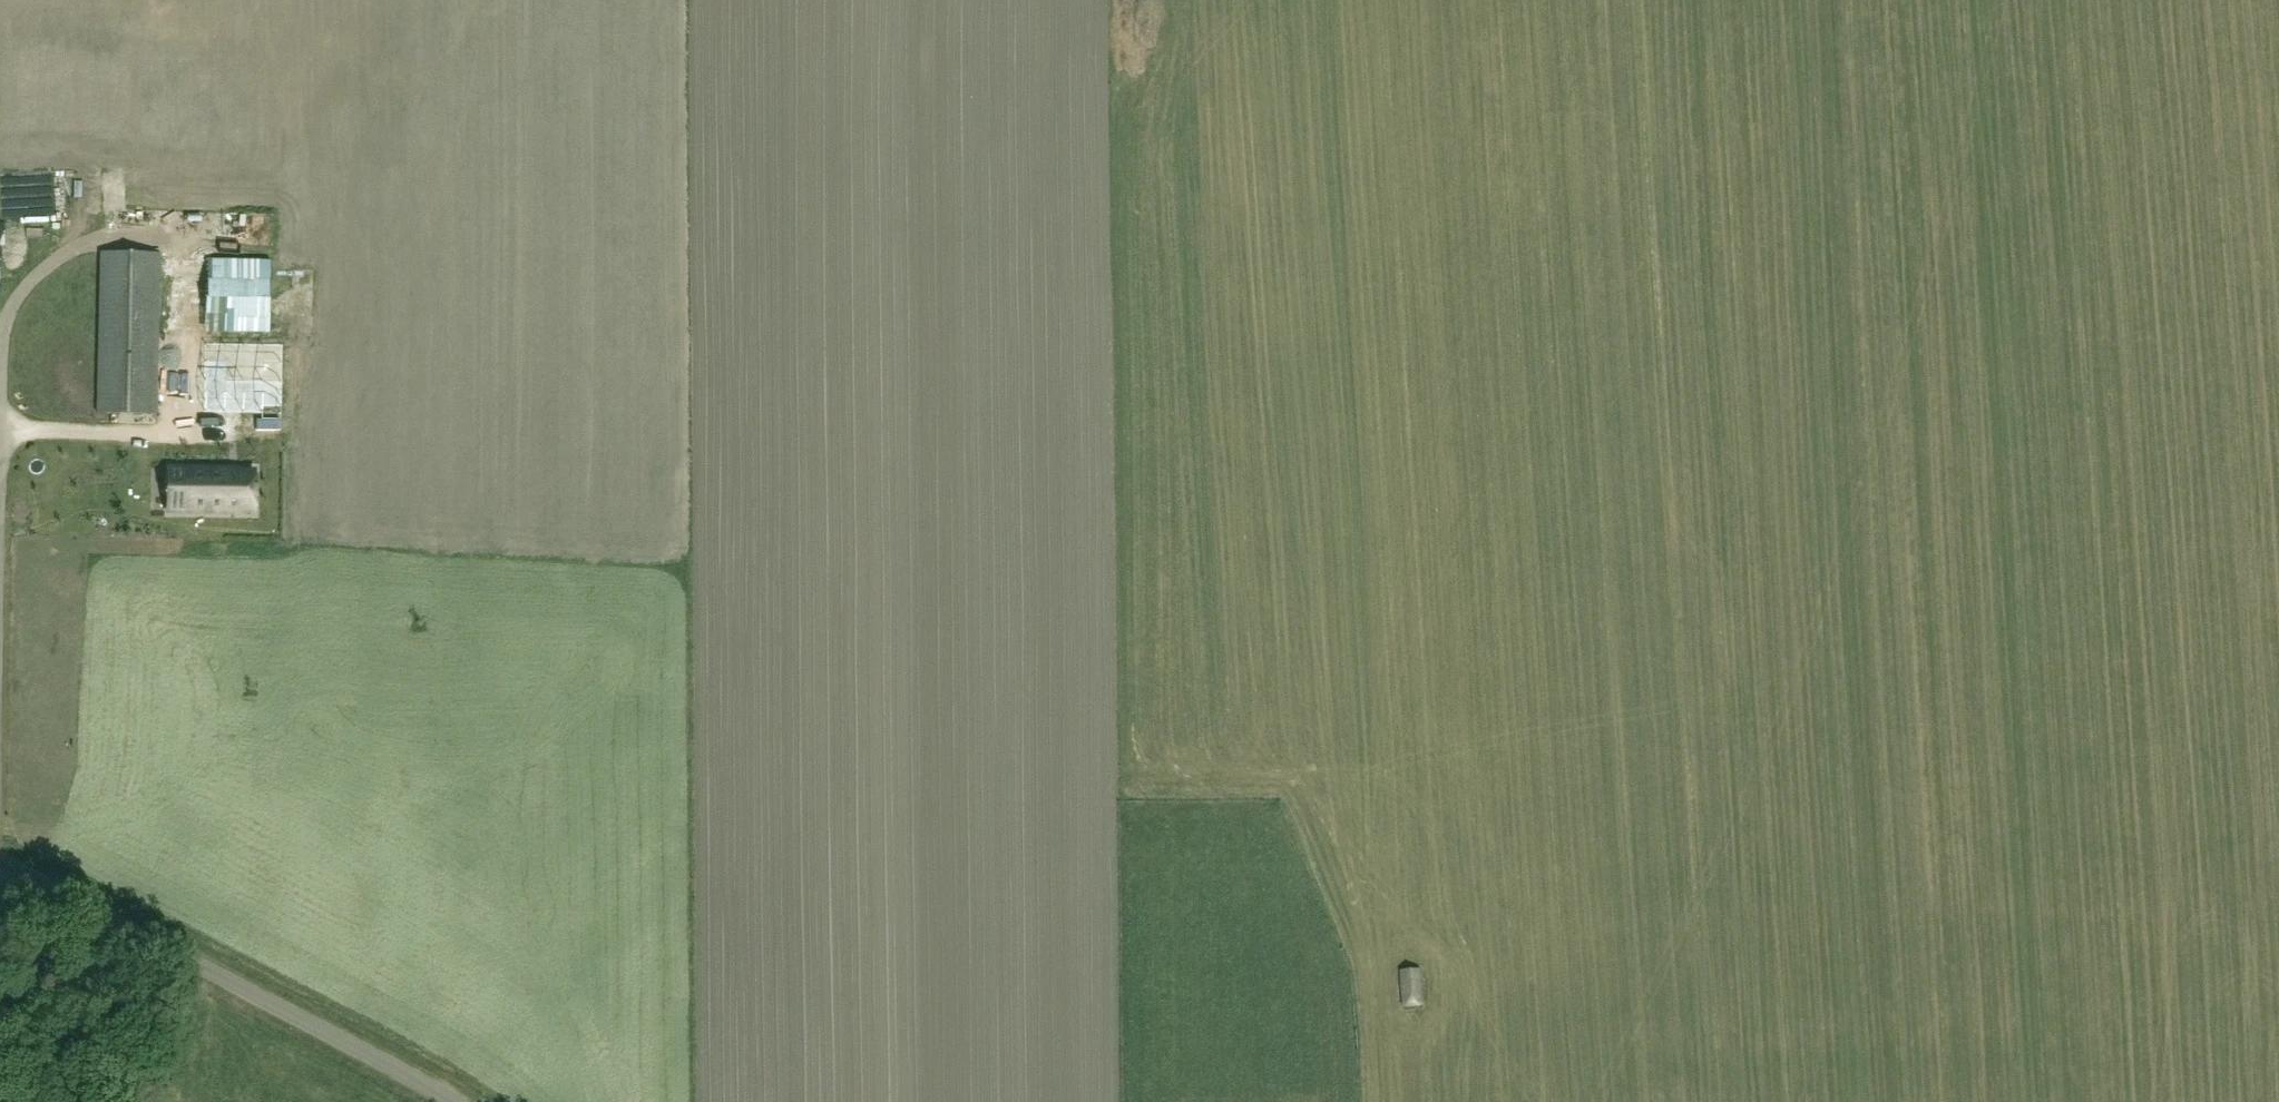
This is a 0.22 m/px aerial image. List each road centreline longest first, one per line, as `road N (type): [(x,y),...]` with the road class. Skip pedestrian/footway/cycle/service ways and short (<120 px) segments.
road 1 (track): [(1374,1101),(1365,975),(1282,785),(1235,88)]
road 2 (unclassified): [(450,1101),(0,864)]
road 3 (track): [(191,963),(132,1101)]

